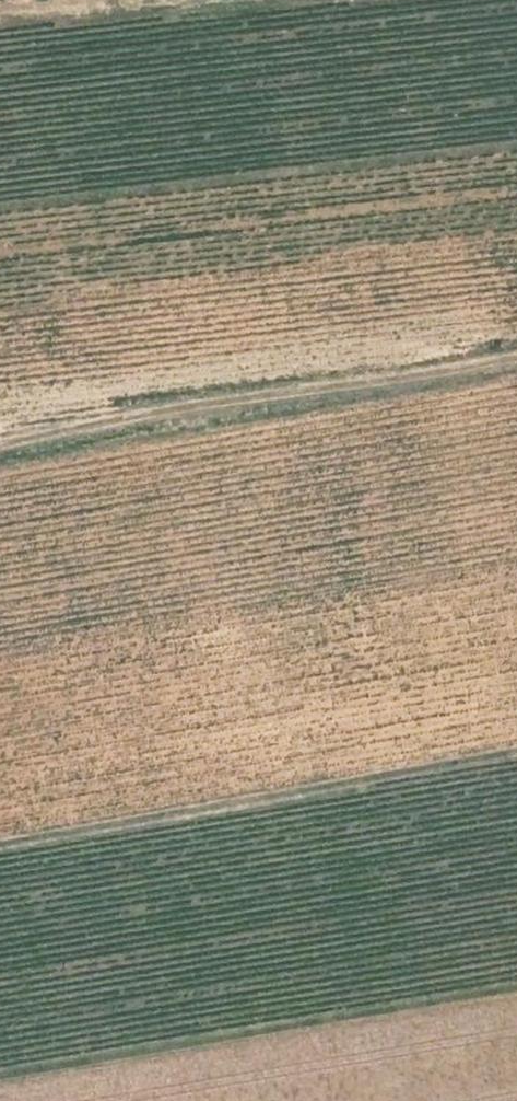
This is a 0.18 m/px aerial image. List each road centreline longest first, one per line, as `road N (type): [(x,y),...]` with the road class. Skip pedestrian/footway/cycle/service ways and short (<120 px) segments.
road 1 (track): [(516,353),(180,406),(0,444)]

